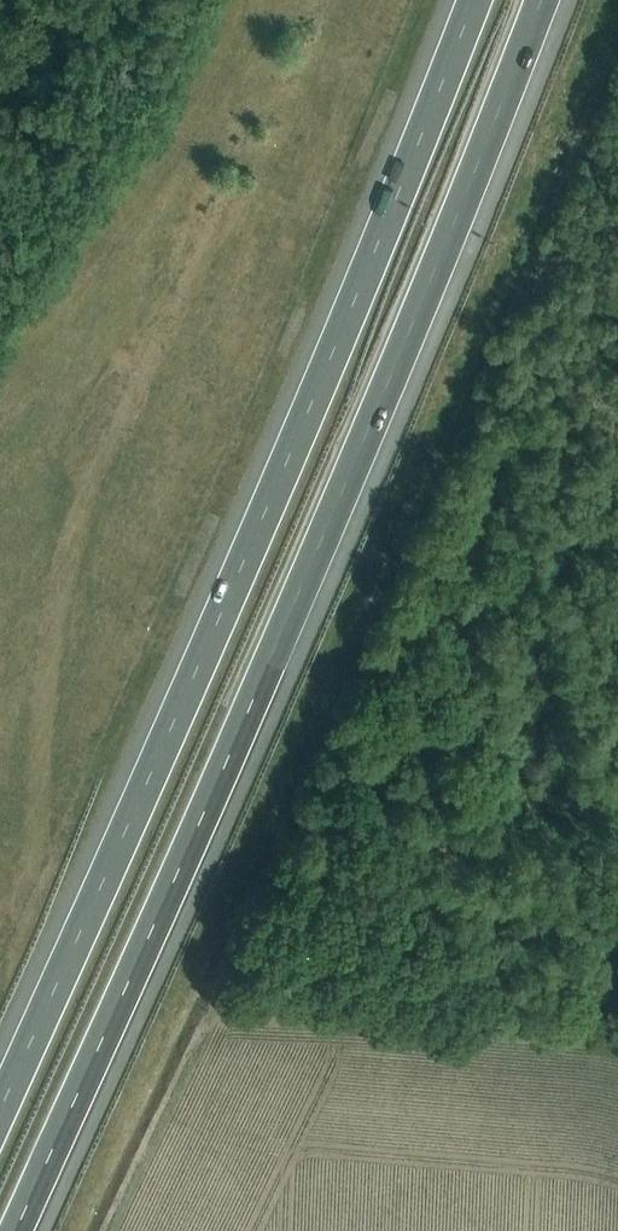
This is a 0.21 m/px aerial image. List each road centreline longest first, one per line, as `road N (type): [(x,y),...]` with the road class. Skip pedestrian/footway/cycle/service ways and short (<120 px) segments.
road 1 (motorway): [(19,1230),(399,369),(545,0)]
road 2 (motorway): [(468,0),(341,327),(0,1098)]

